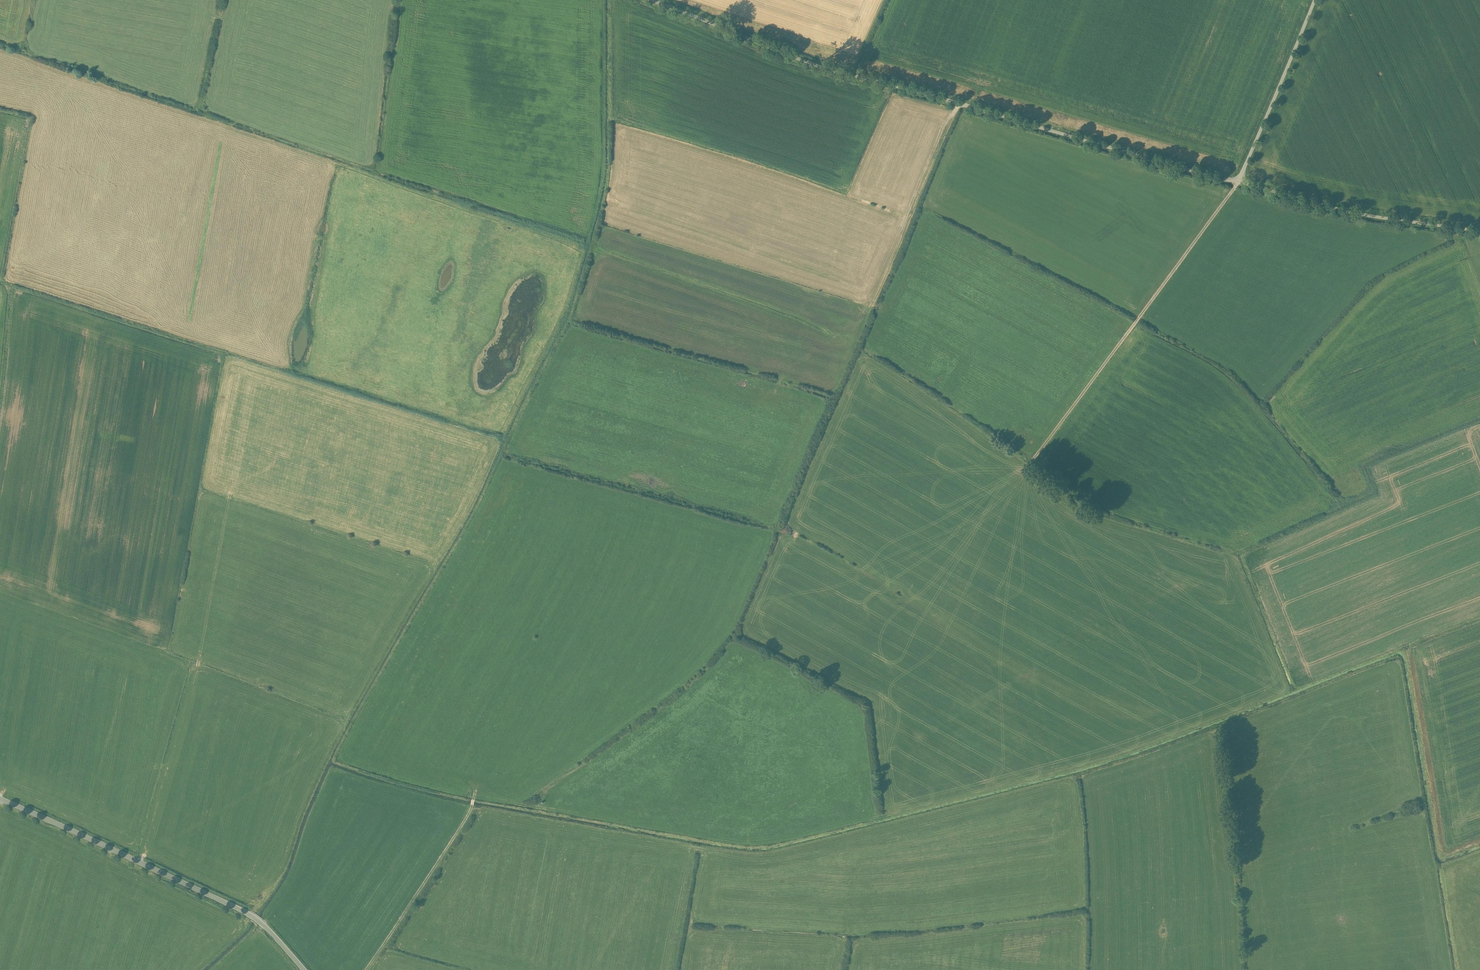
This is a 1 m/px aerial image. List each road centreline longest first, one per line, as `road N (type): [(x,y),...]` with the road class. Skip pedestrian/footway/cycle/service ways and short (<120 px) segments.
road 1 (unclassified): [(651,0),(814,65),(1239,181)]
road 2 (track): [(1239,181),(1028,467)]
road 3 (tertiary): [(0,798),(251,915),(304,969)]
road 4 (unclassified): [(1239,181),(1358,214),(1479,231)]
road 5 (unclassified): [(1239,181),(1315,0)]

